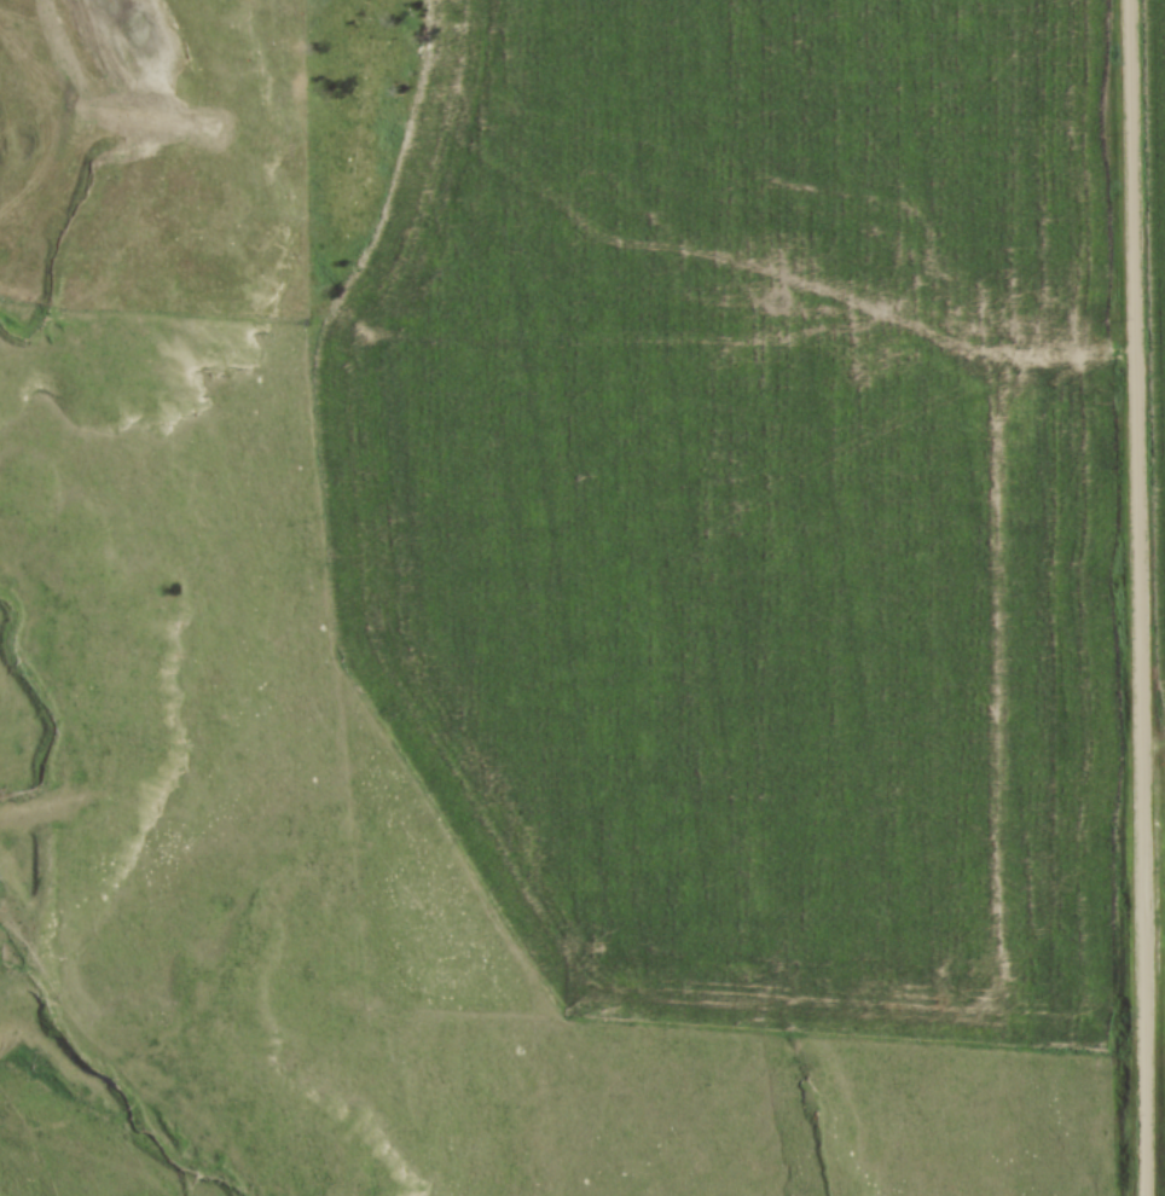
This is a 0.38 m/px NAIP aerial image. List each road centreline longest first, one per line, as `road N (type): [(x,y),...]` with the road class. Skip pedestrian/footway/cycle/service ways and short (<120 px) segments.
road 1 (residential): [(1149,1195),(1133,0)]

